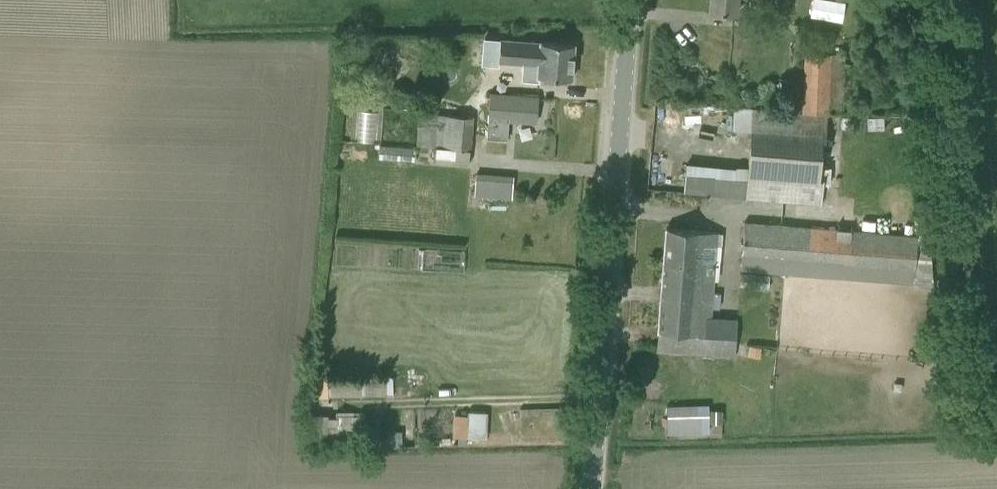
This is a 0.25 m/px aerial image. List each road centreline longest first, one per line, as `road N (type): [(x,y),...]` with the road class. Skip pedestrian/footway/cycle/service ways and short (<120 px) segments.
road 1 (unclassified): [(590,488),(632,0)]

